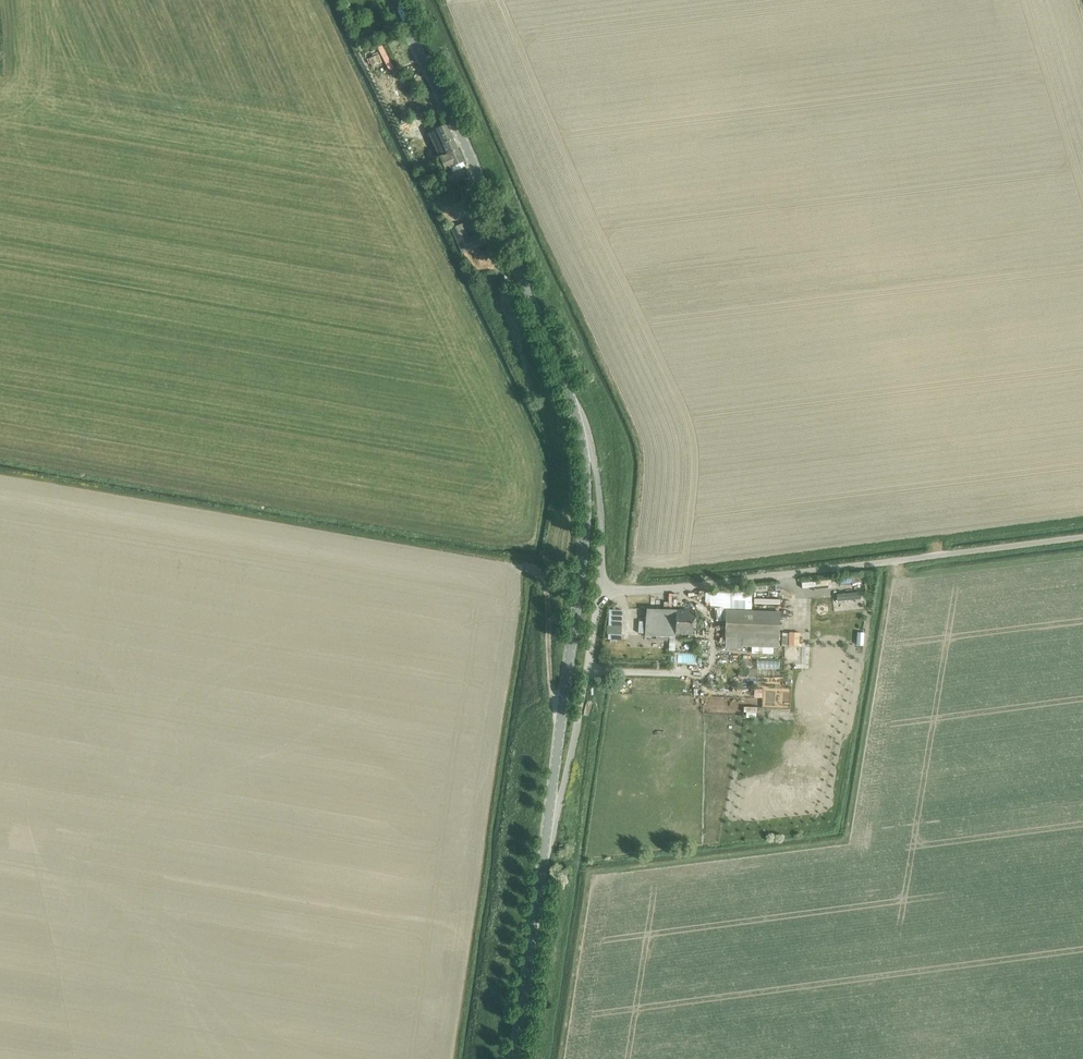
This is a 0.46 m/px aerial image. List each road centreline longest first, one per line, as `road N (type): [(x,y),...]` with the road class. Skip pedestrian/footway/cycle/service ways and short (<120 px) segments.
road 1 (tertiary): [(541,866),(584,521),(582,450),(570,399)]
road 2 (tertiary): [(570,399),(463,140),(393,0)]
road 3 (track): [(789,574),(1082,537)]
road 4 (tertiary): [(541,866),(600,591)]
road 5 (tertiary): [(600,591),(597,476),(570,399)]
road 6 (tertiary): [(514,1058),(541,866)]
road 7 (unclassified): [(600,591),(789,574)]
road 8 (track): [(530,565),(545,580),(550,678),(562,715)]

